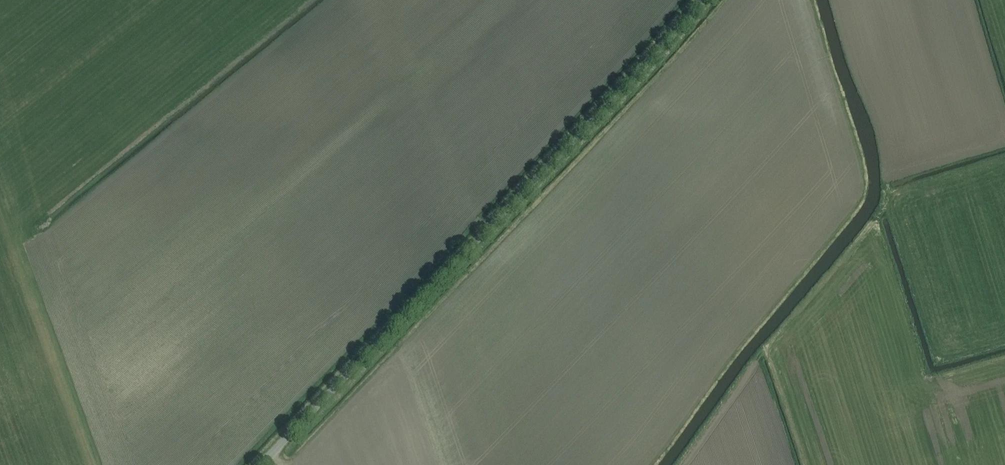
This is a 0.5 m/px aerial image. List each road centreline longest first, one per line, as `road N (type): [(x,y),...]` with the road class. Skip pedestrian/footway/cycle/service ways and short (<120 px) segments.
road 1 (unclassified): [(261,464),(701,0)]

